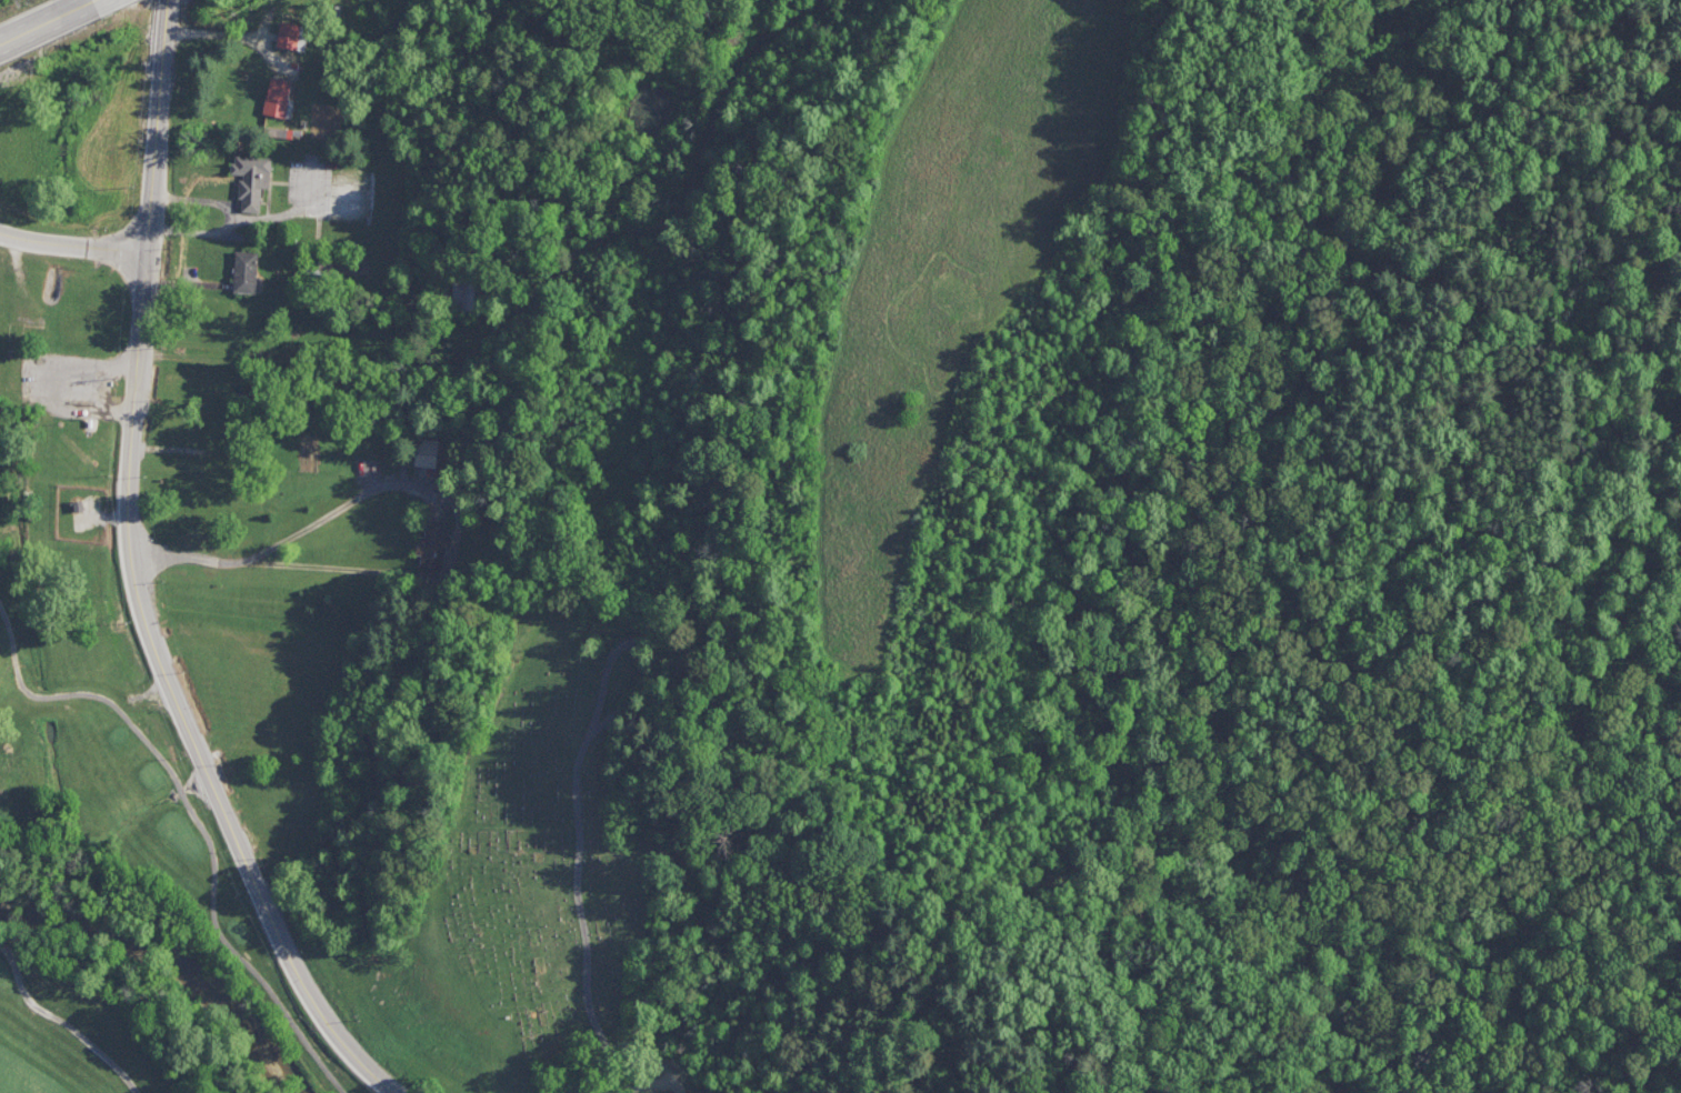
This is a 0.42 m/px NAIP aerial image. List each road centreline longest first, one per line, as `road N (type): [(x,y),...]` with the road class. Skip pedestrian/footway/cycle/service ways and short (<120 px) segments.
road 1 (secondary): [(392,1092),(342,1049),(278,937),(169,690),(133,561),(131,460),(147,260)]
road 2 (secondary): [(147,260),(172,0)]
road 3 (primary): [(0,238),(147,260)]

